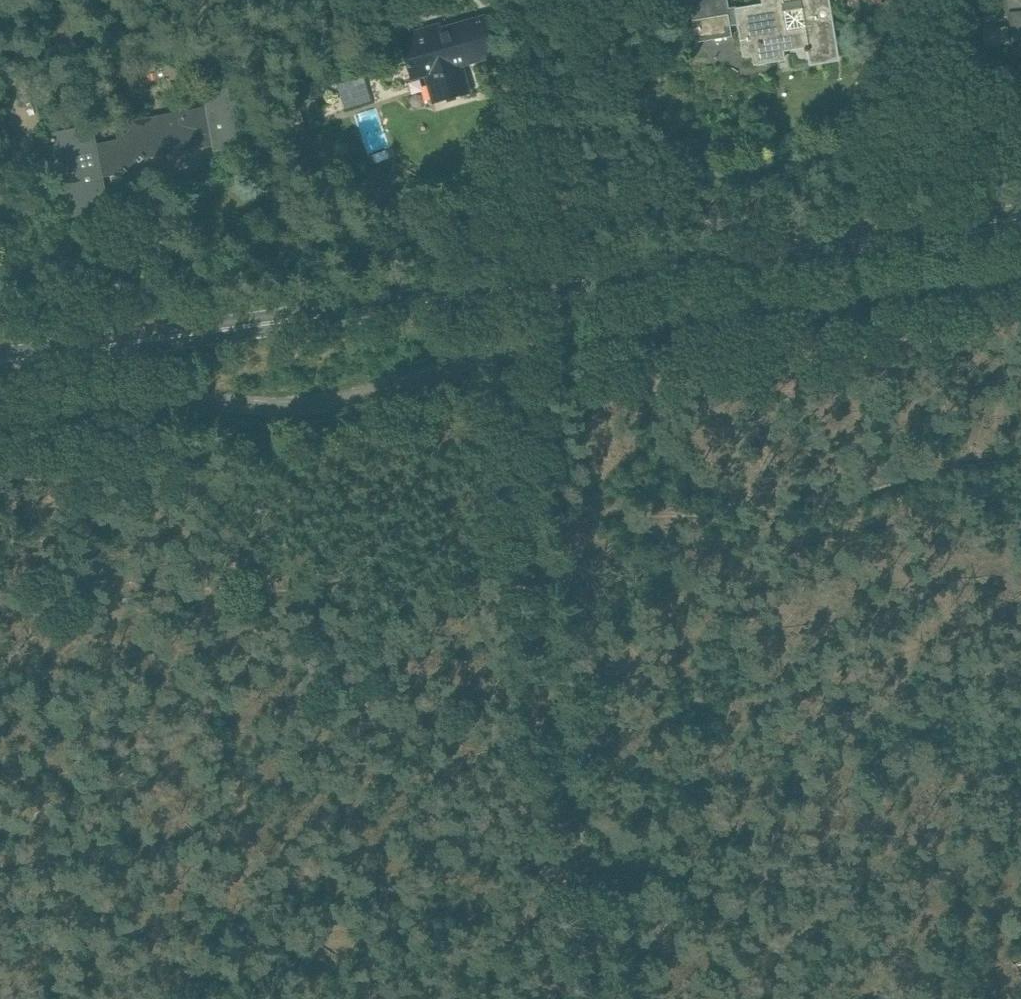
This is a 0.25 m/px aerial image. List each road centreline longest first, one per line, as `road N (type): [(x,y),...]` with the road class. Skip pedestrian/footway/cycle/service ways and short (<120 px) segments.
road 1 (unclassified): [(0,421),(154,400),(296,406),(358,397),(588,331),(1020,272)]
road 2 (primary): [(0,355),(1020,216)]

